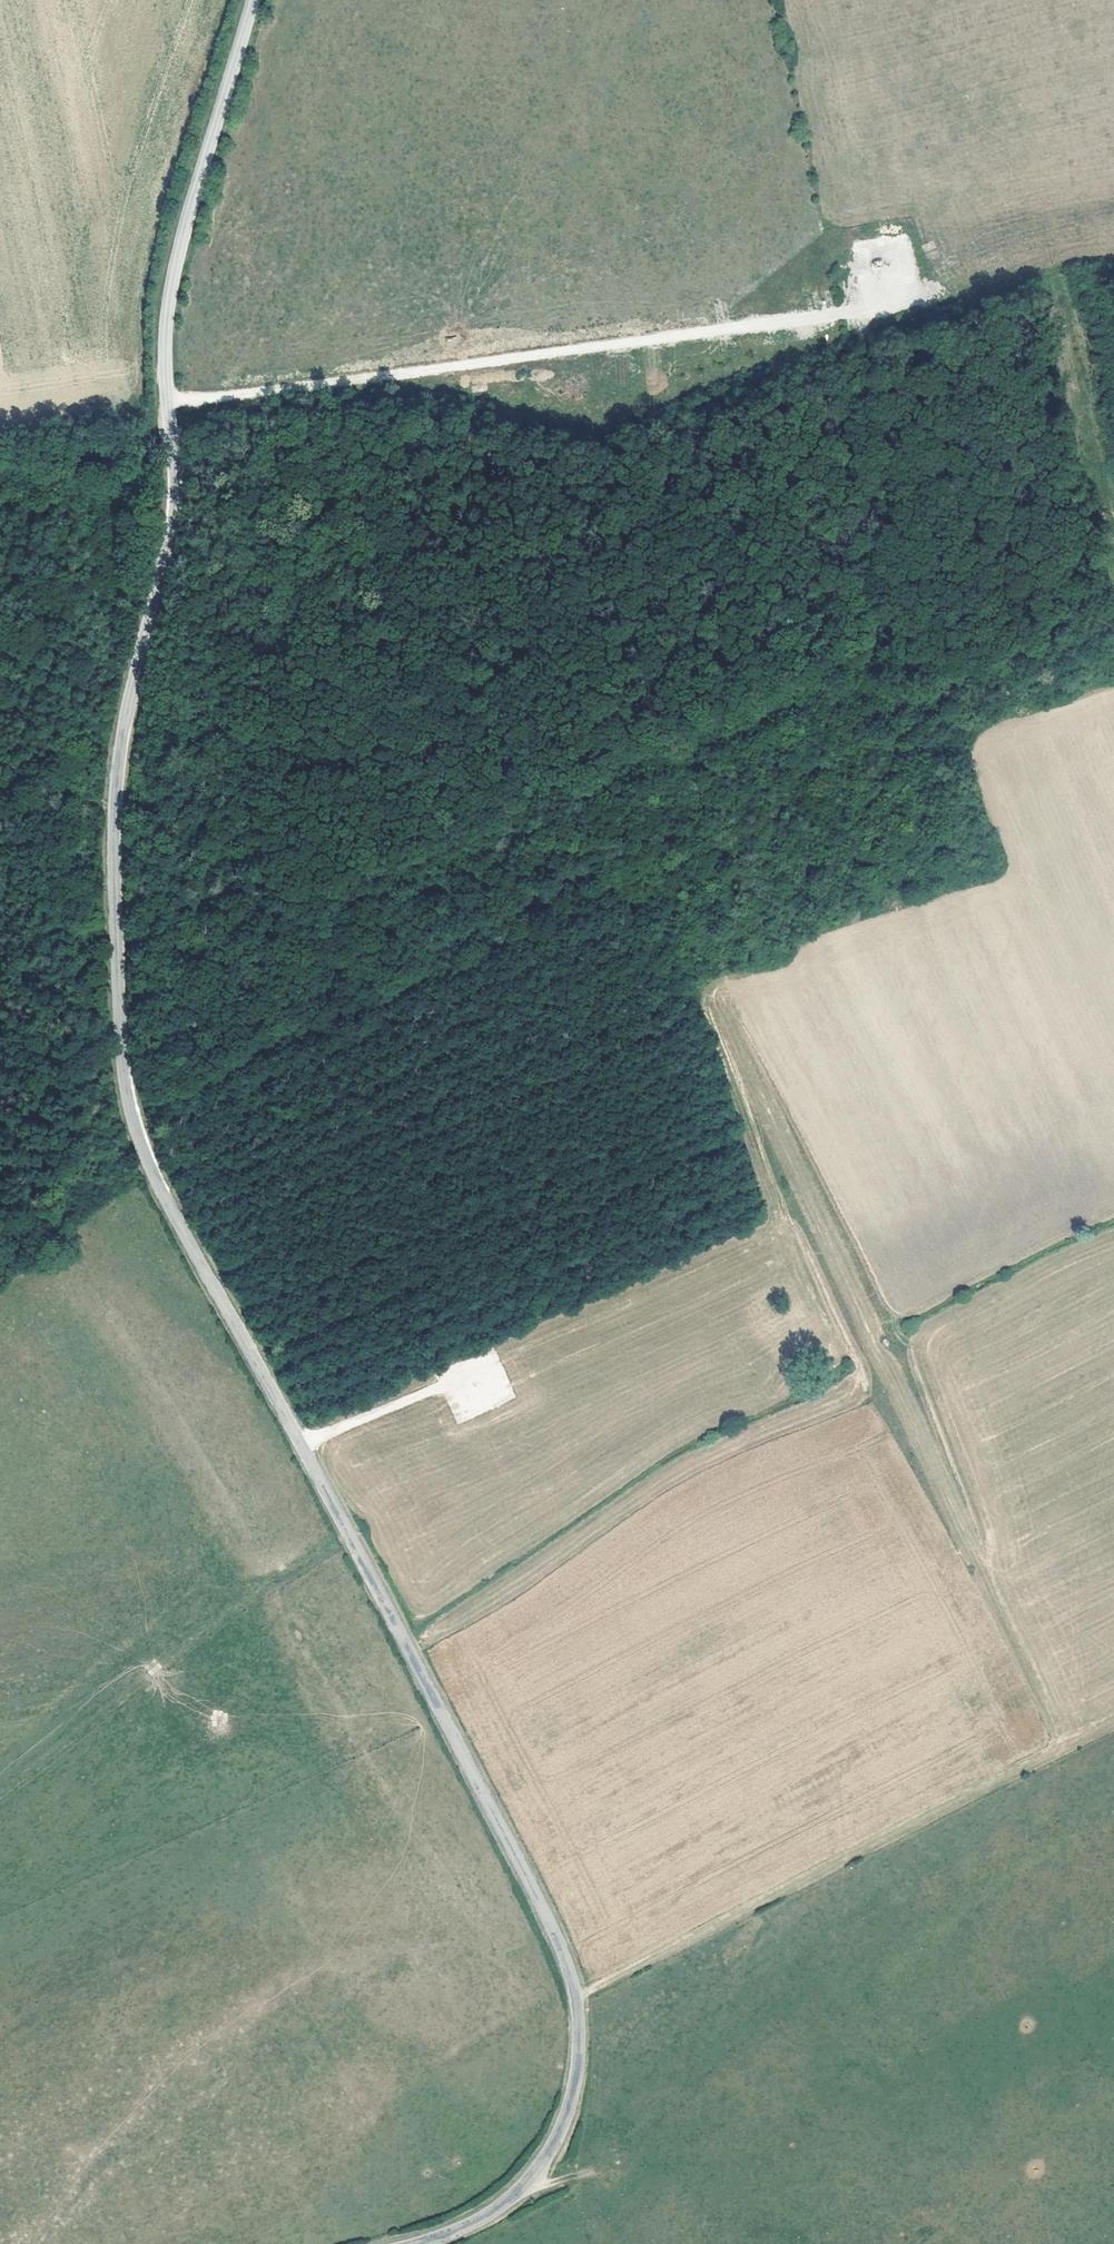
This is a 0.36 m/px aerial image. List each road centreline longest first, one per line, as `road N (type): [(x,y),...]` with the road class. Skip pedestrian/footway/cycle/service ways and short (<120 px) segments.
road 1 (unclassified): [(255,0),(172,287),(165,357),(180,520),(118,781),(119,998),(133,1117),(153,1174),(568,1962),(581,2041),(573,2093),(541,2170),(512,2200),(418,2243)]
road 2 (track): [(0,468),(173,438)]

